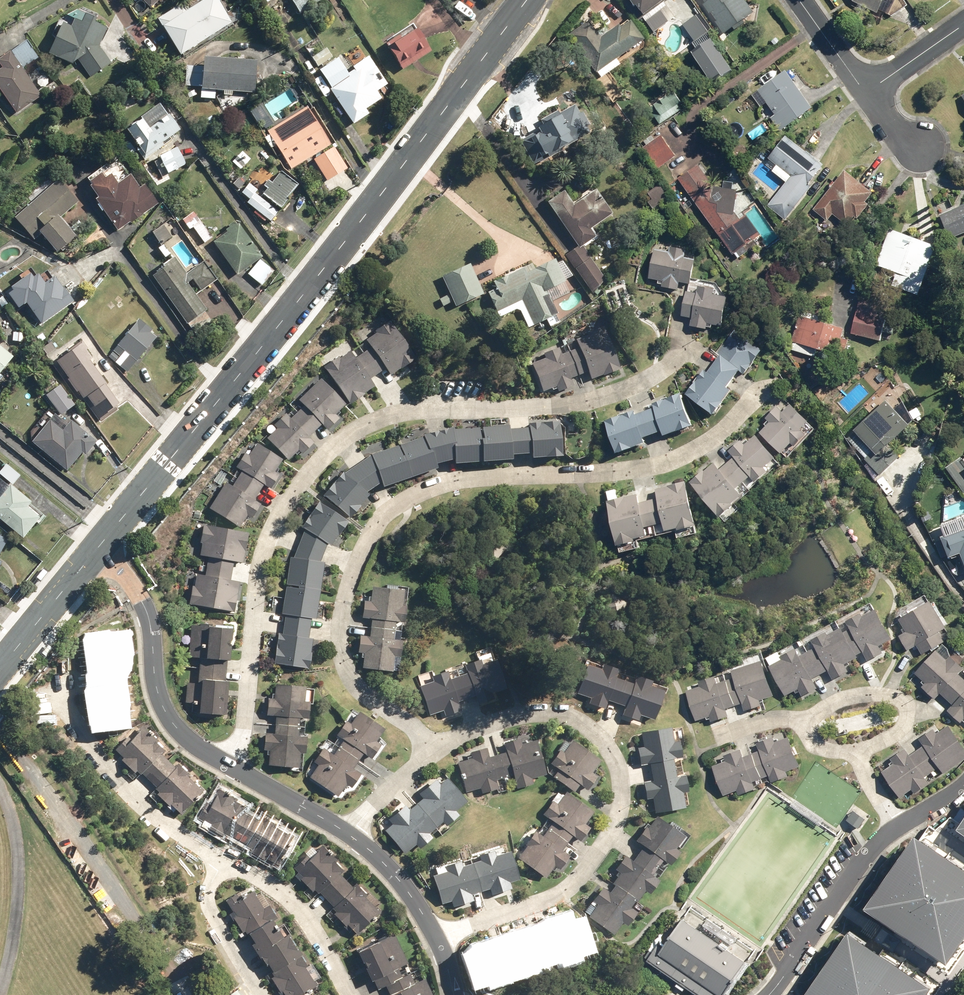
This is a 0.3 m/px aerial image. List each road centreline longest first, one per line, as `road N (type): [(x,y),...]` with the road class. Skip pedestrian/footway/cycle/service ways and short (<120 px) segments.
road 1 (residential): [(694,347),(606,396),(410,411),(368,425),(322,458),(280,512),(256,586),(242,735),(230,771)]
road 2 (residential): [(772,388),(707,442),(657,464),(453,481),(387,511),(345,598),(345,664),(359,689),(432,752)]
road 3 (residential): [(526,0),(94,555)]
road 4 (residential): [(432,752),(516,716),(566,715),(613,755),(620,809),(607,844),(571,887),(540,907),(438,935)]
road 5 (residential): [(66,658),(62,699),(87,745),(137,800),(223,860)]
road 6 (residential): [(94,555),(119,571),(147,616),(155,692),(170,720),(230,771)]
road 7 (residential): [(768,994),(872,848),(897,826)]
road 8 (residential): [(223,860),(296,906),(352,994)]
road 9 (residential): [(807,724),(822,707),(854,696),(905,703),(908,718),(893,735),(858,754)]
road 10 (residential): [(94,555),(0,672)]
road 11 (residential): [(257,994),(211,912),(211,881),(223,860)]
road 12 (residential): [(344,829),(385,863),(438,935)]
road 13 (residential): [(230,771),(344,829)]

